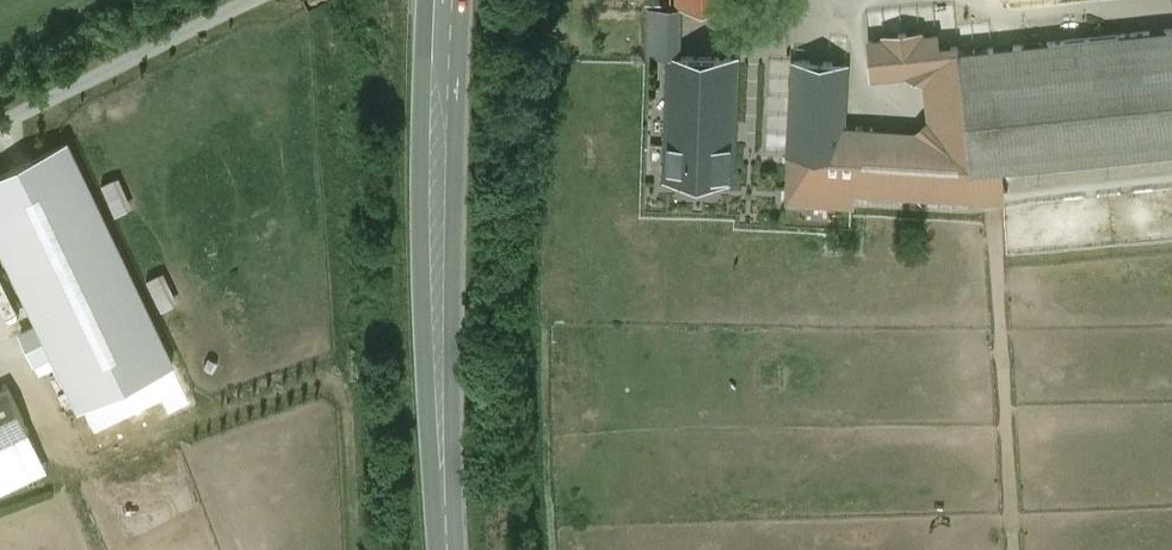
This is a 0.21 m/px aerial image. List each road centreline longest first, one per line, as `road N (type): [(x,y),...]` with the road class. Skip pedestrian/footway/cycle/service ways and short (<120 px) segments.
road 1 (secondary): [(451,549),(440,249),(452,0)]
road 2 (unclassified): [(0,126),(258,0)]

